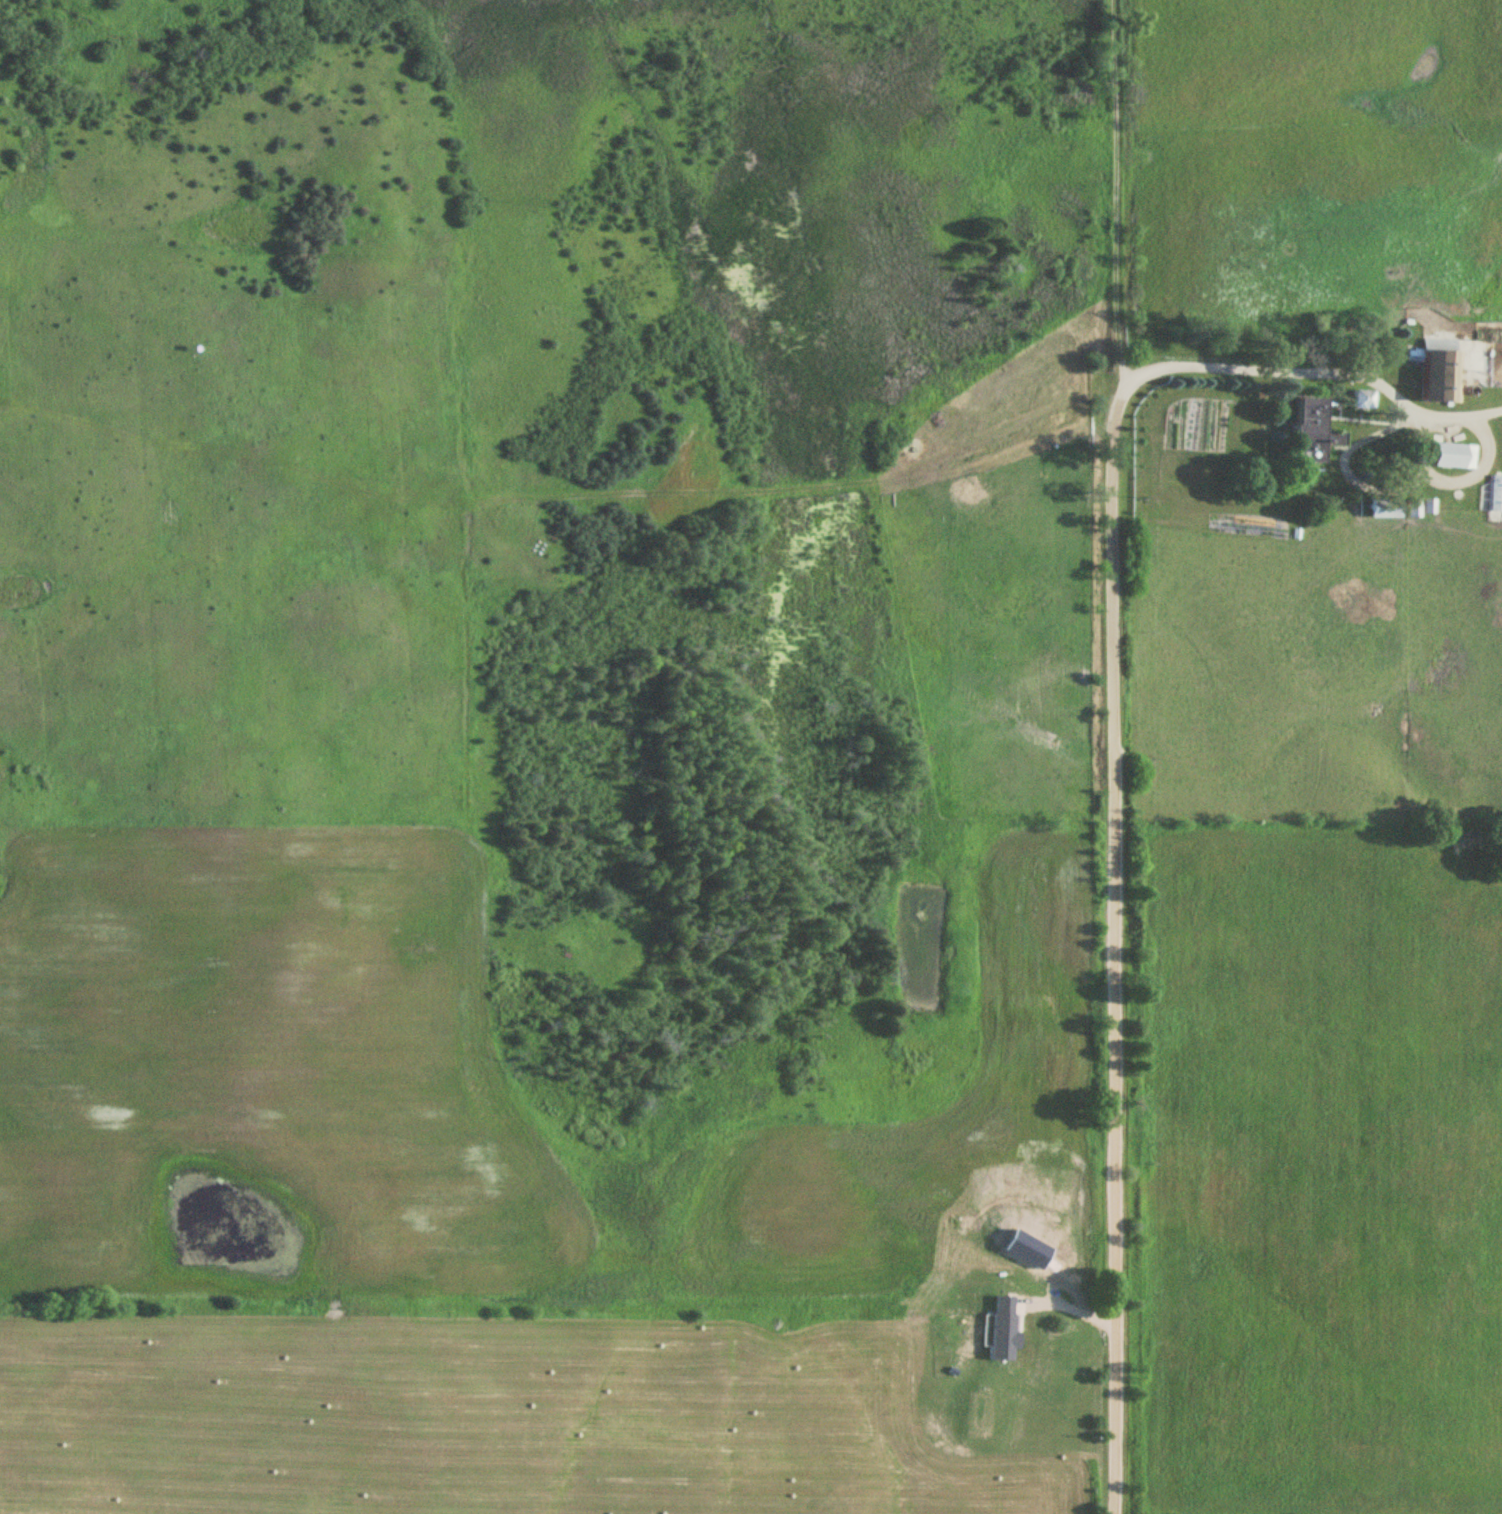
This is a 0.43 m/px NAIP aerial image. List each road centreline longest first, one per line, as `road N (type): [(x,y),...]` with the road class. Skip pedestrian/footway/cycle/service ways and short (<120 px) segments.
road 1 (residential): [(1115,1513),(1112,0)]

